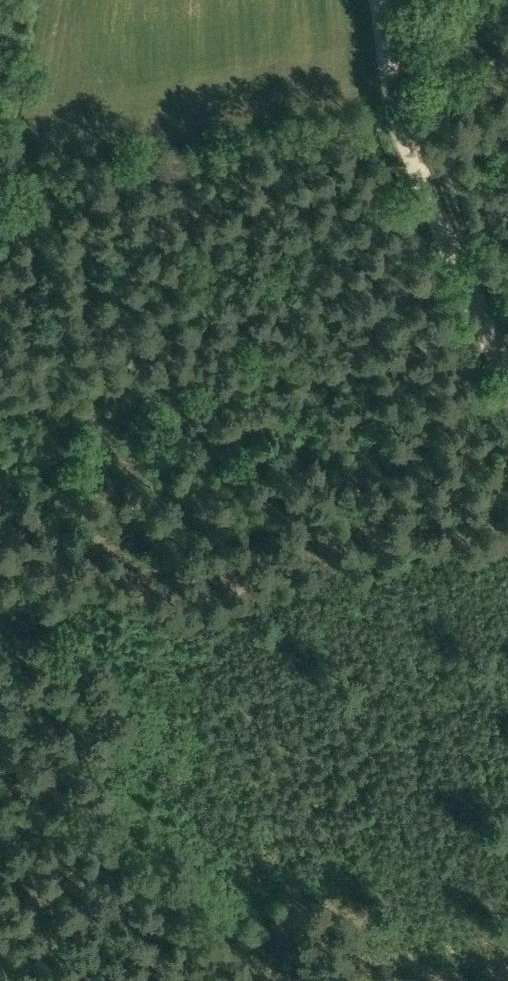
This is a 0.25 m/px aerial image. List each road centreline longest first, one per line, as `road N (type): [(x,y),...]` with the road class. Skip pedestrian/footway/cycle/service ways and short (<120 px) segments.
road 1 (track): [(507,377),(398,121),(383,0)]

